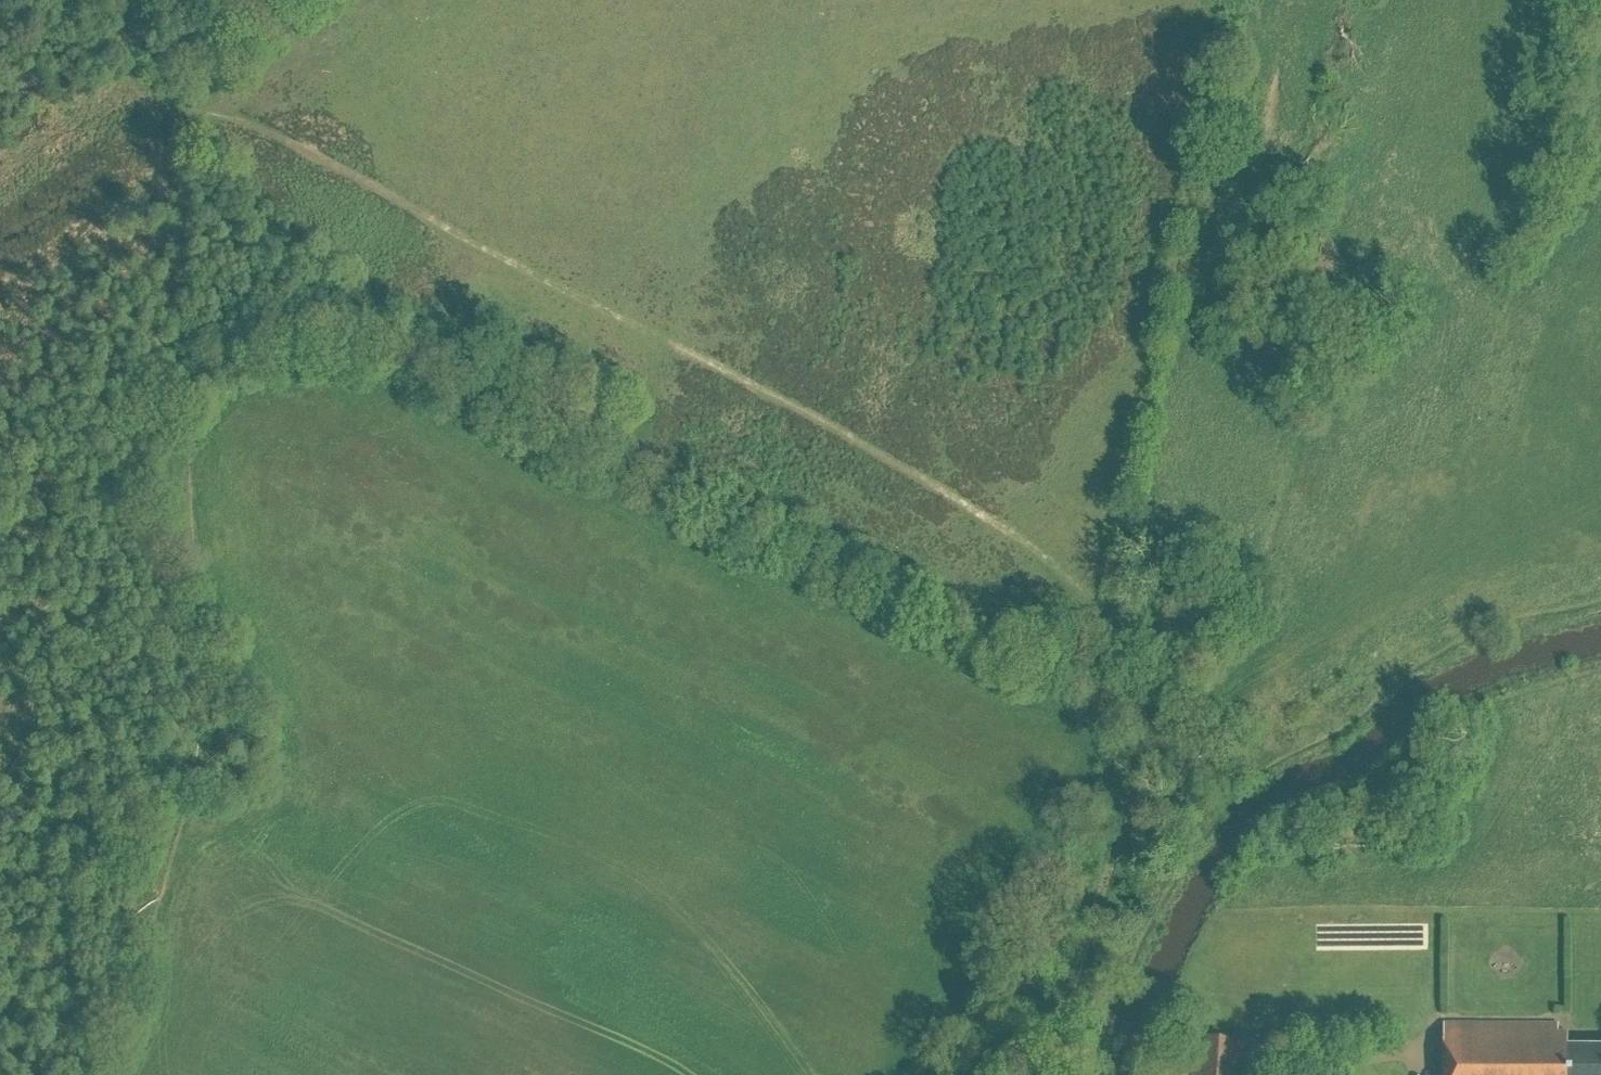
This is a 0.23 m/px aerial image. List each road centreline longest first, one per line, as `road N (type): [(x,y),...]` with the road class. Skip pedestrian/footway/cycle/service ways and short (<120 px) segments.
road 1 (track): [(1150,740),(1044,1074)]

